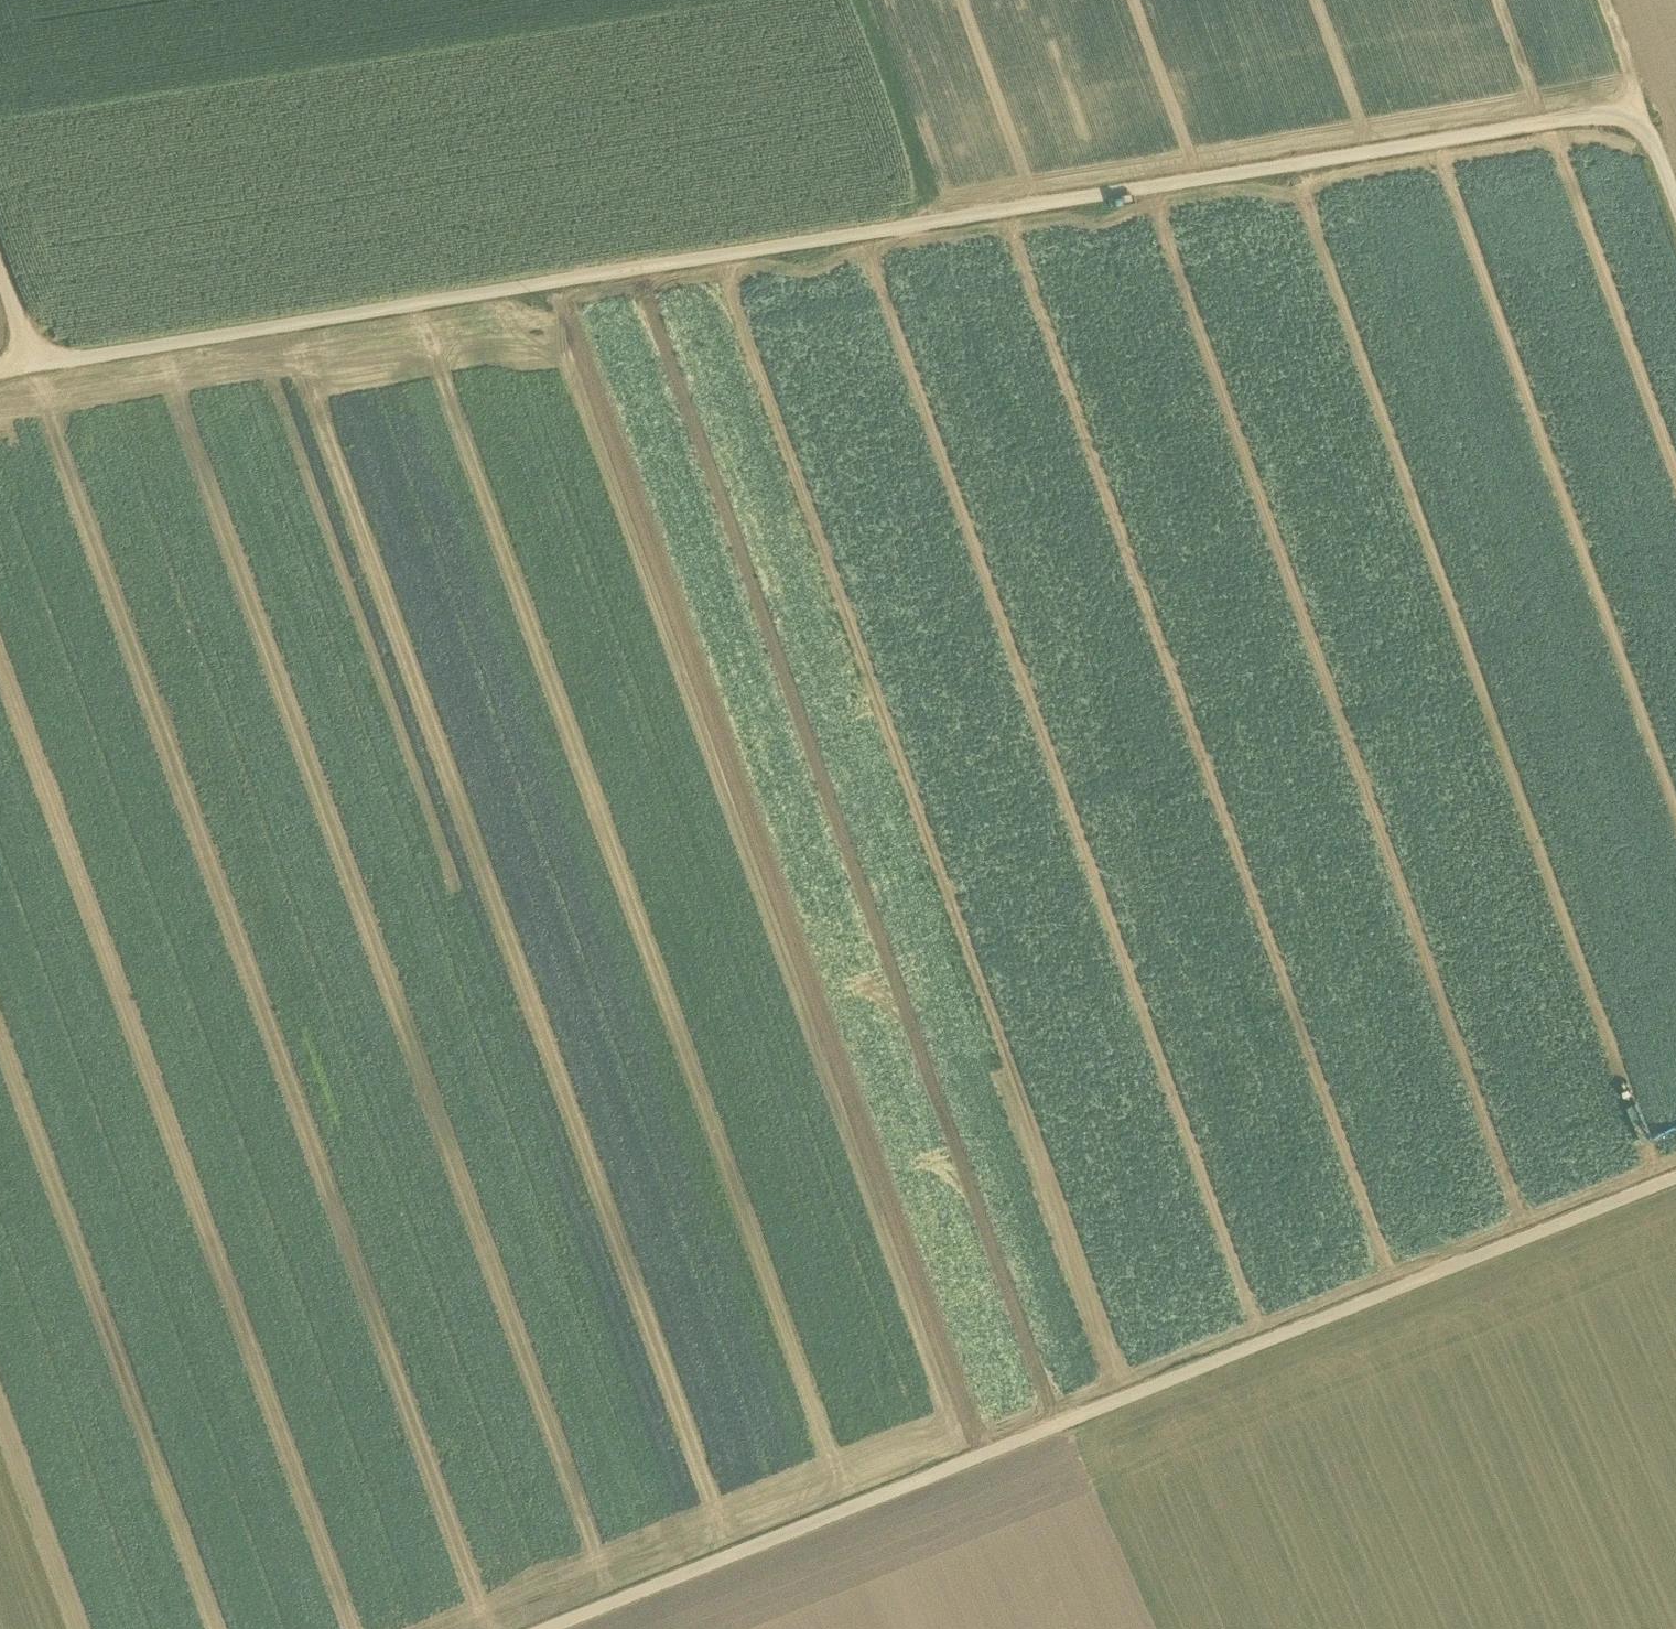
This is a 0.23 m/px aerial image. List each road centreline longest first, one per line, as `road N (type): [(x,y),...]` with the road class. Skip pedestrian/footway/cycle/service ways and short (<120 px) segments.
road 1 (track): [(0,370),(1641,110),(1675,206)]
road 2 (track): [(547,1628),(1675,1178)]
road 3 (track): [(946,219),(867,0)]

